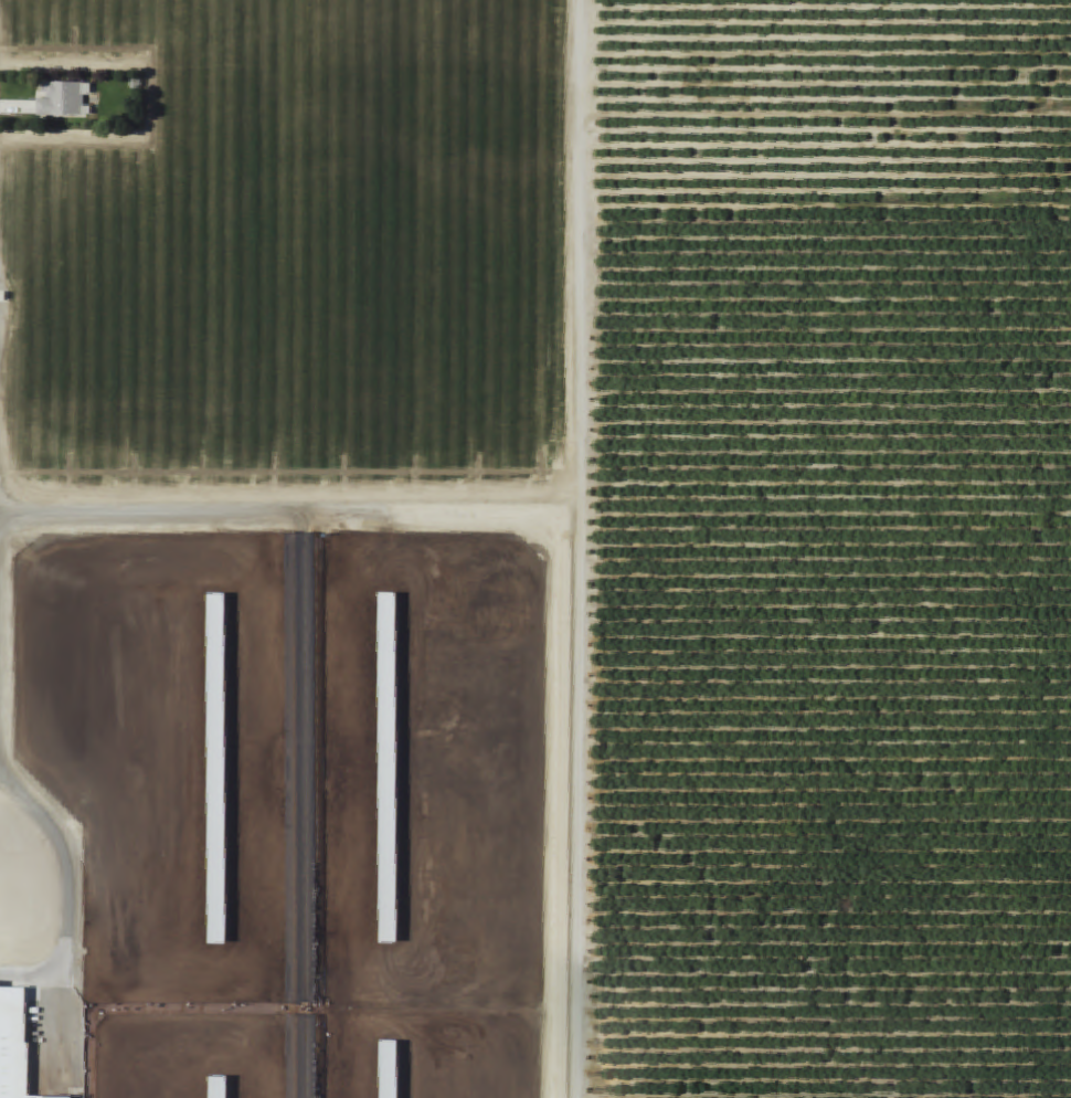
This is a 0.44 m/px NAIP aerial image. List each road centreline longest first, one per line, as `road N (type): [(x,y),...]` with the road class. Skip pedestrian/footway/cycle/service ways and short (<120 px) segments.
road 1 (track): [(567,1097),(580,0)]
road 2 (track): [(575,506),(0,516)]

